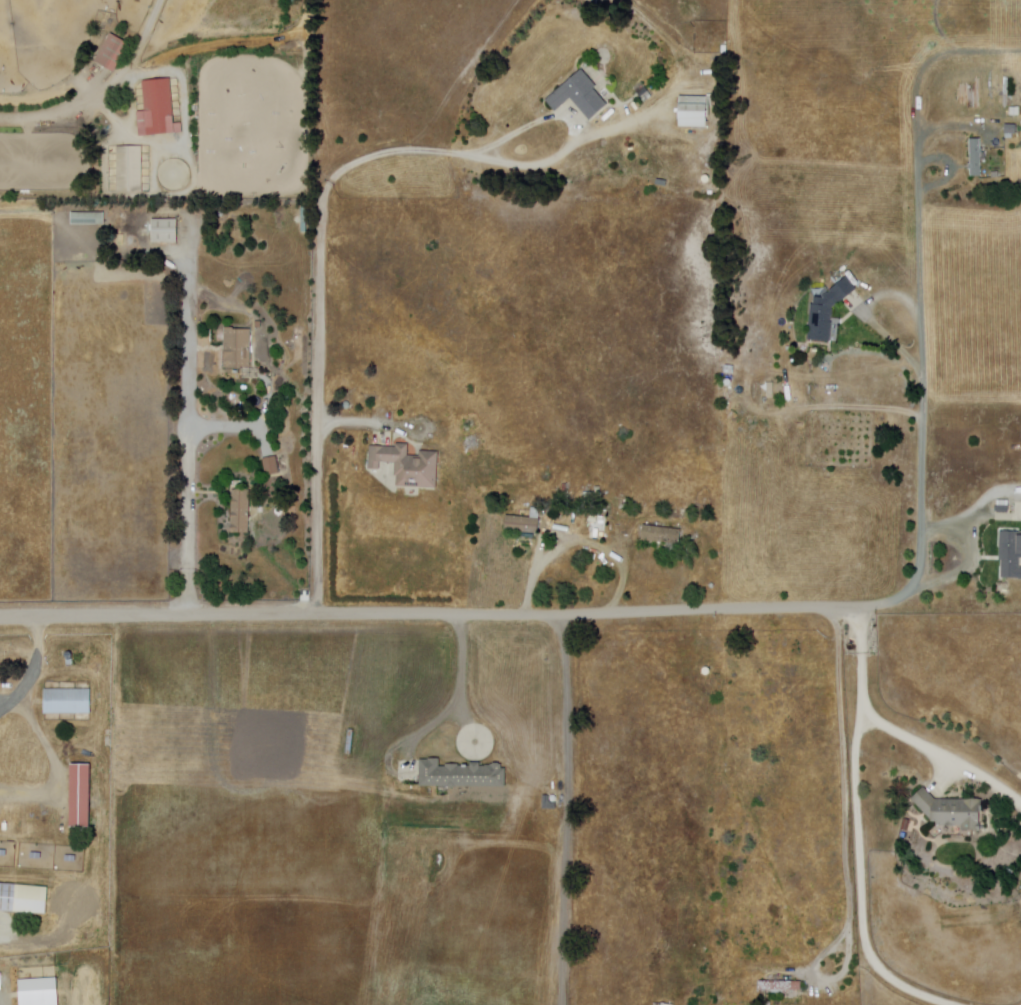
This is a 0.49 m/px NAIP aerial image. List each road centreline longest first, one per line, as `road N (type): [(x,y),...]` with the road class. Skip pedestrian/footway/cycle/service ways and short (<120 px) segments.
road 1 (residential): [(0,614),(454,617),(878,607)]
road 2 (residential): [(0,121),(54,117),(86,104),(124,75),(163,0)]

